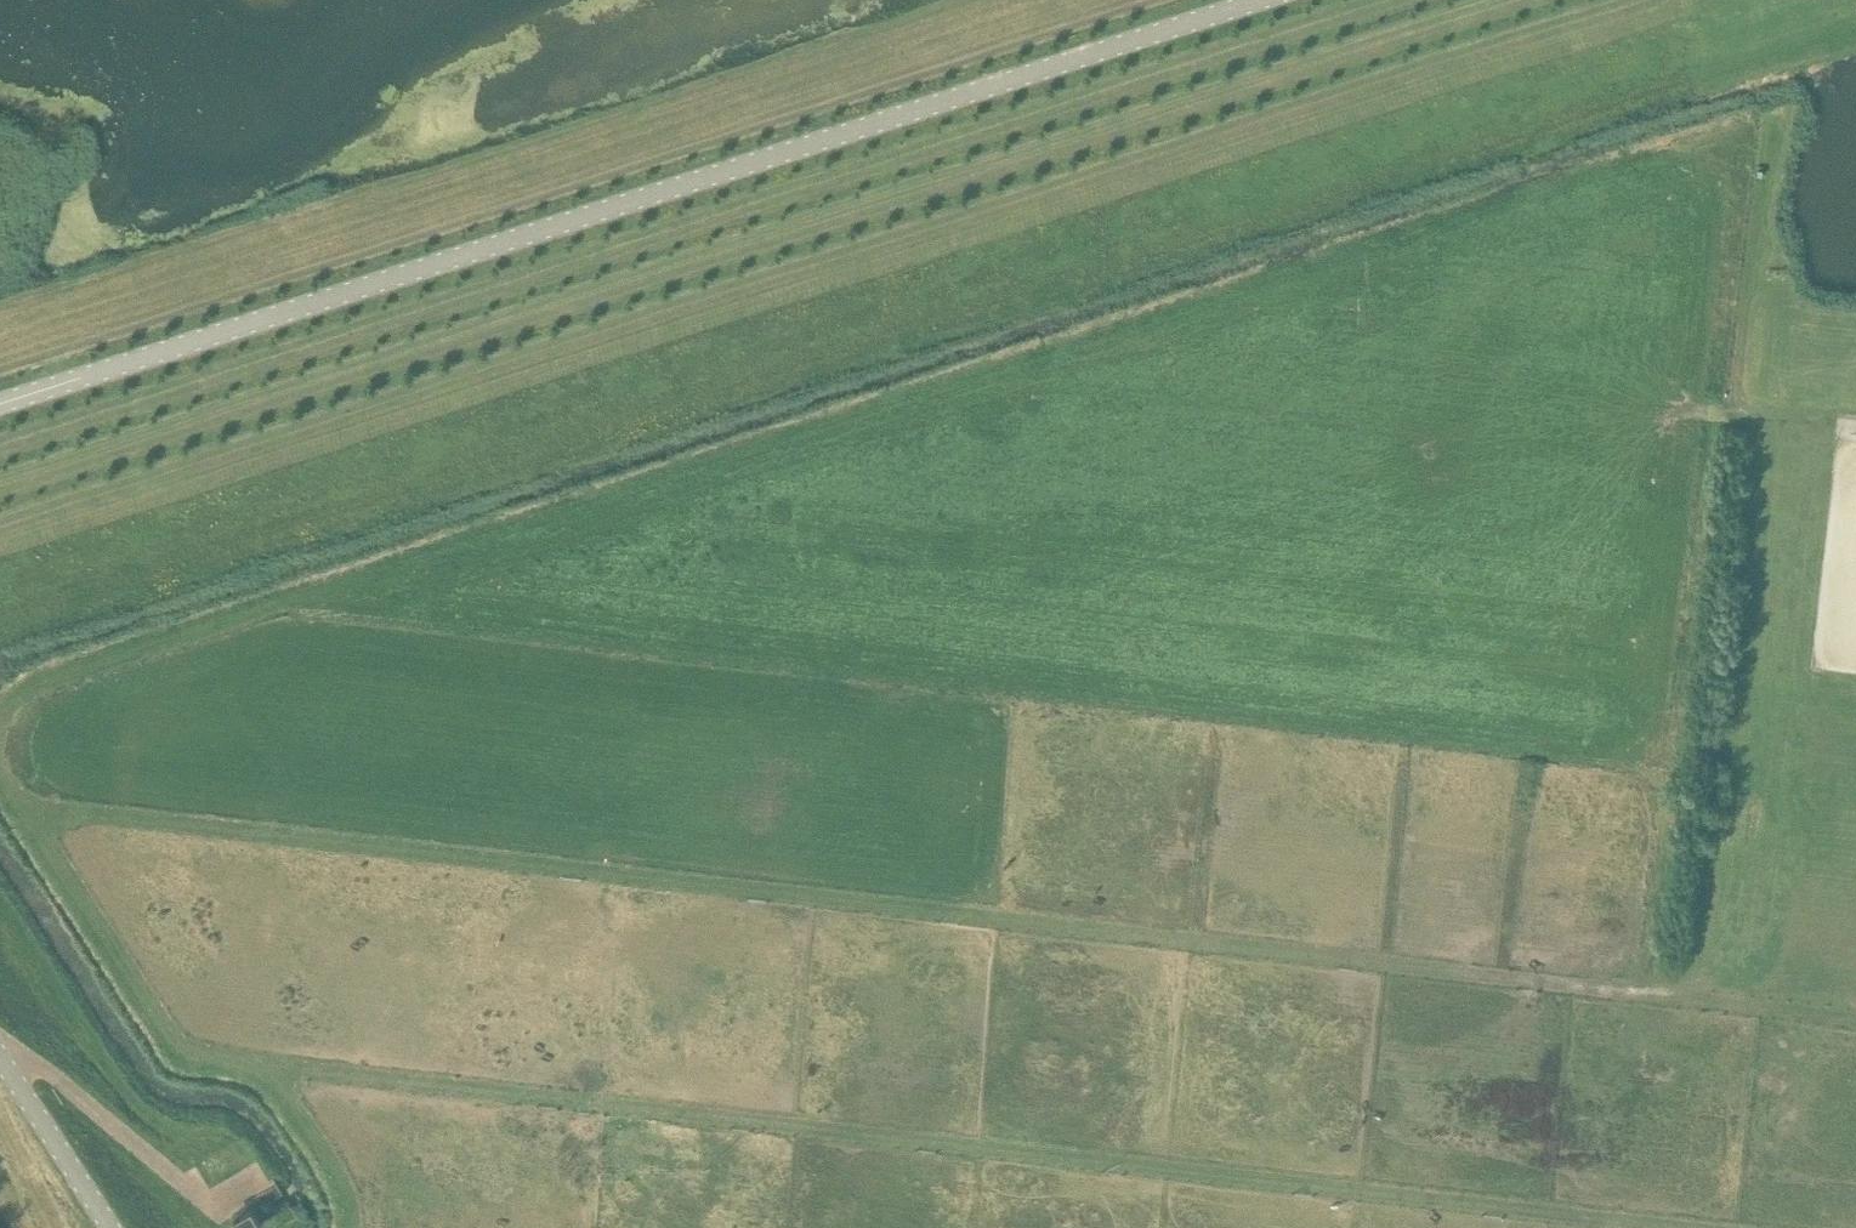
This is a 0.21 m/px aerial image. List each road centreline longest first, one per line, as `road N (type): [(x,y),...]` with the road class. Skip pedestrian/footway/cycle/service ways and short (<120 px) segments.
road 1 (unclassified): [(0,402),(372,273),(1254,0)]
road 2 (unclassified): [(108,1227),(0,1066)]

